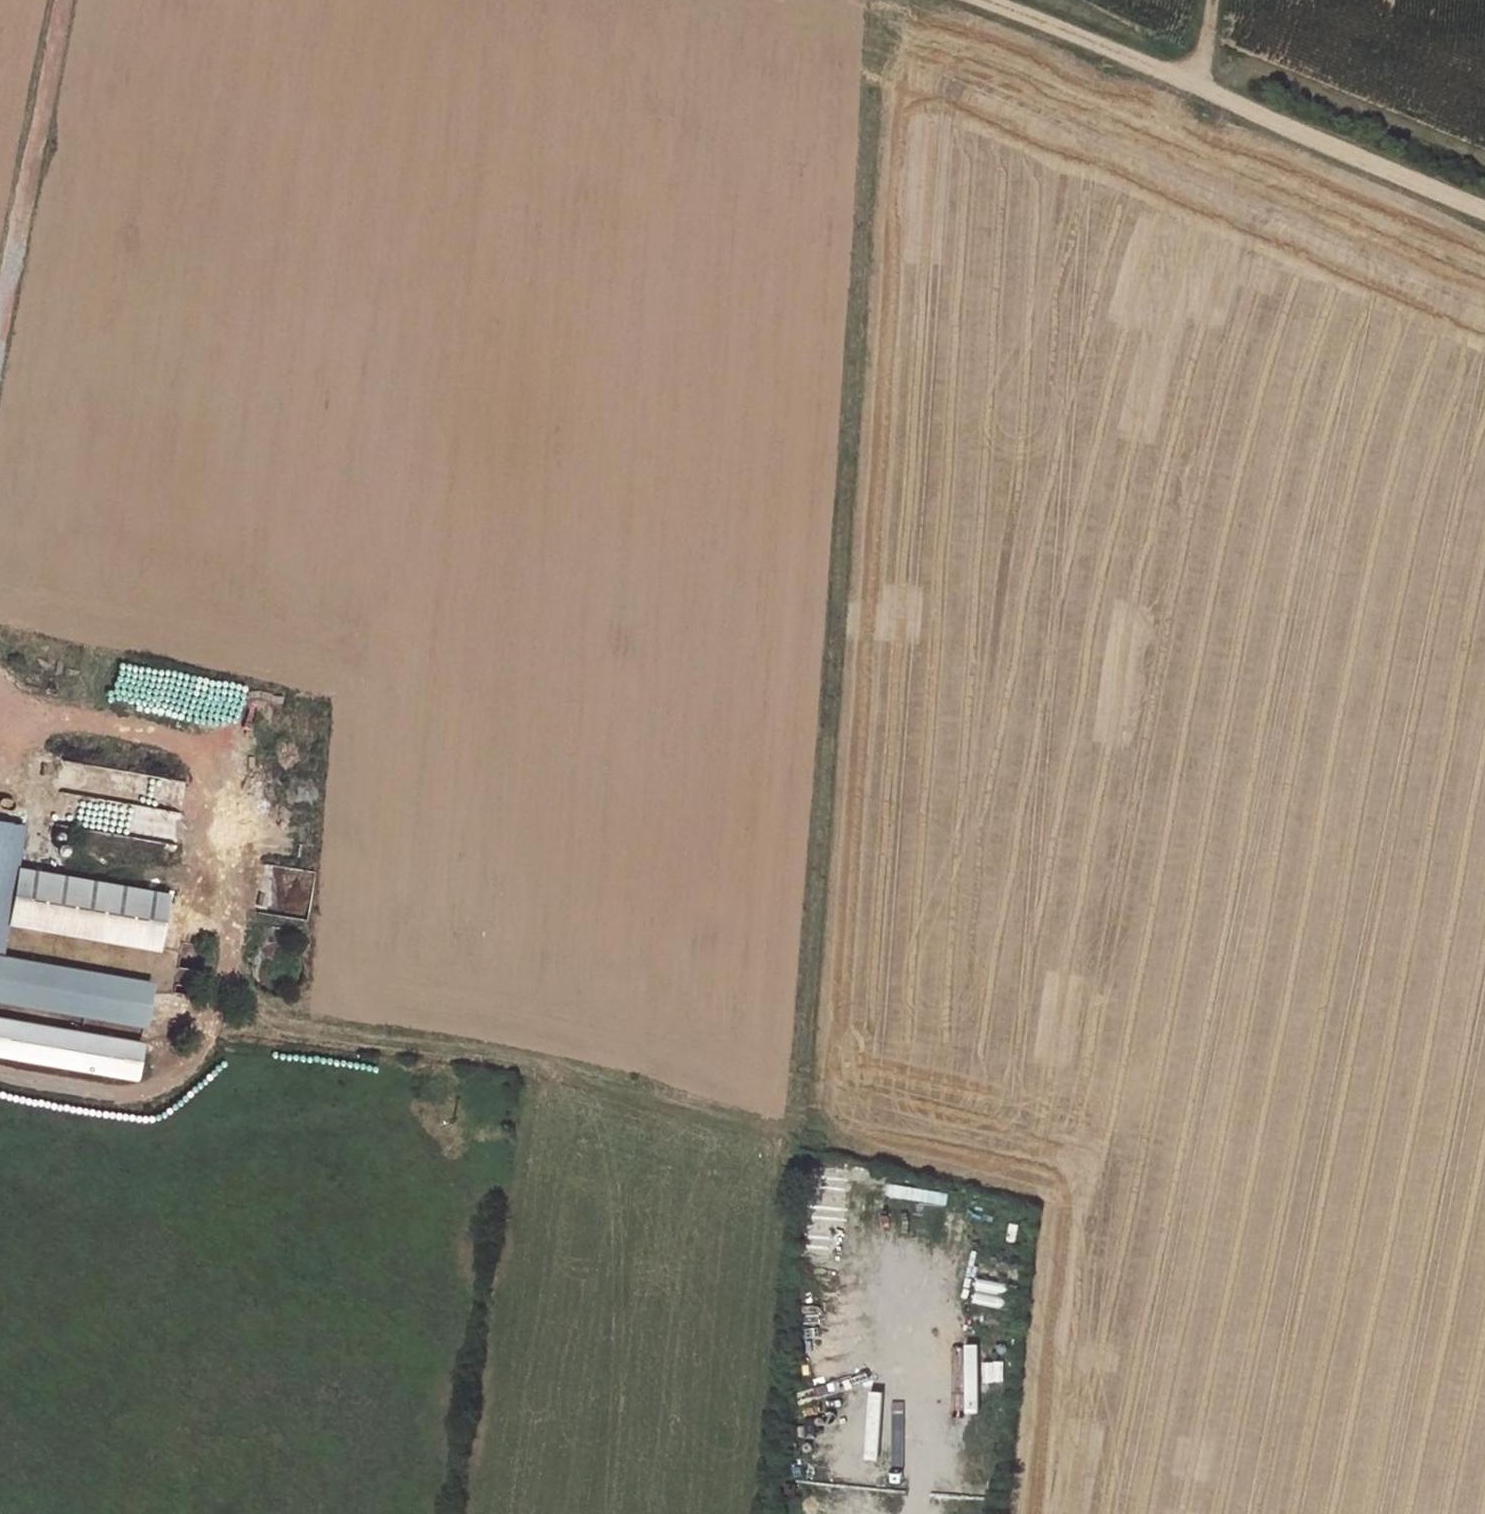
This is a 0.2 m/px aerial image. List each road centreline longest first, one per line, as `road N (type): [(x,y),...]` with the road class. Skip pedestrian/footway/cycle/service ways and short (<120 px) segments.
road 1 (track): [(983,0),(1484,205)]
road 2 (track): [(68,0),(0,353)]

